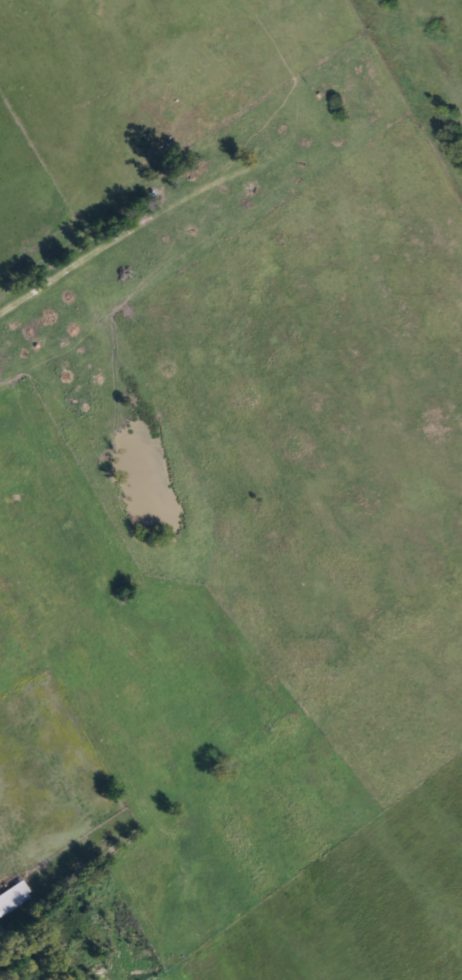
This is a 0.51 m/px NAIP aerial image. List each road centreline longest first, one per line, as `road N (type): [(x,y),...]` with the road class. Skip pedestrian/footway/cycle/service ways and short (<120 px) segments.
road 1 (residential): [(0,304),(142,212),(259,152)]

